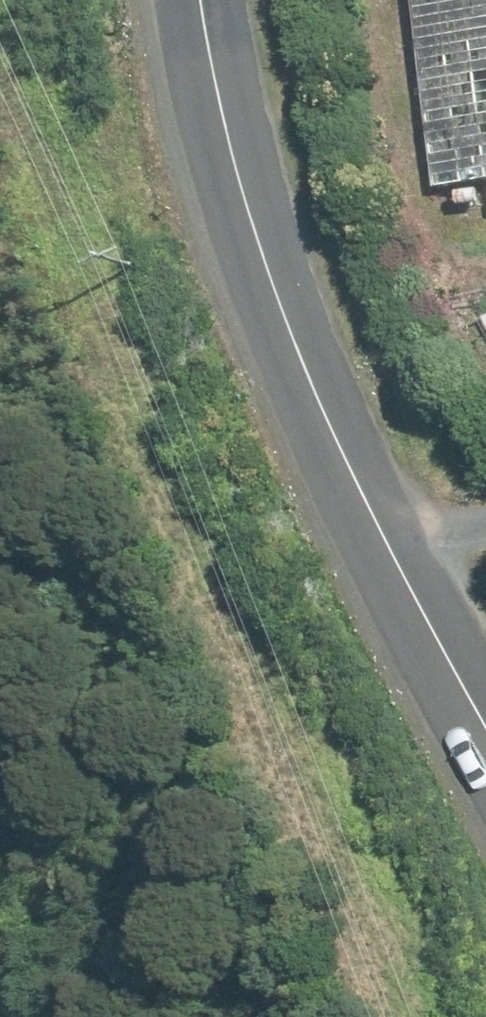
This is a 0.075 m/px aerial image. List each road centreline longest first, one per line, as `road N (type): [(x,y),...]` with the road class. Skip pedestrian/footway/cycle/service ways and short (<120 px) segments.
road 1 (track): [(0,81),(286,690),(429,1016)]
road 2 (unclassified): [(485,775),(401,665),(163,29),(163,0)]

